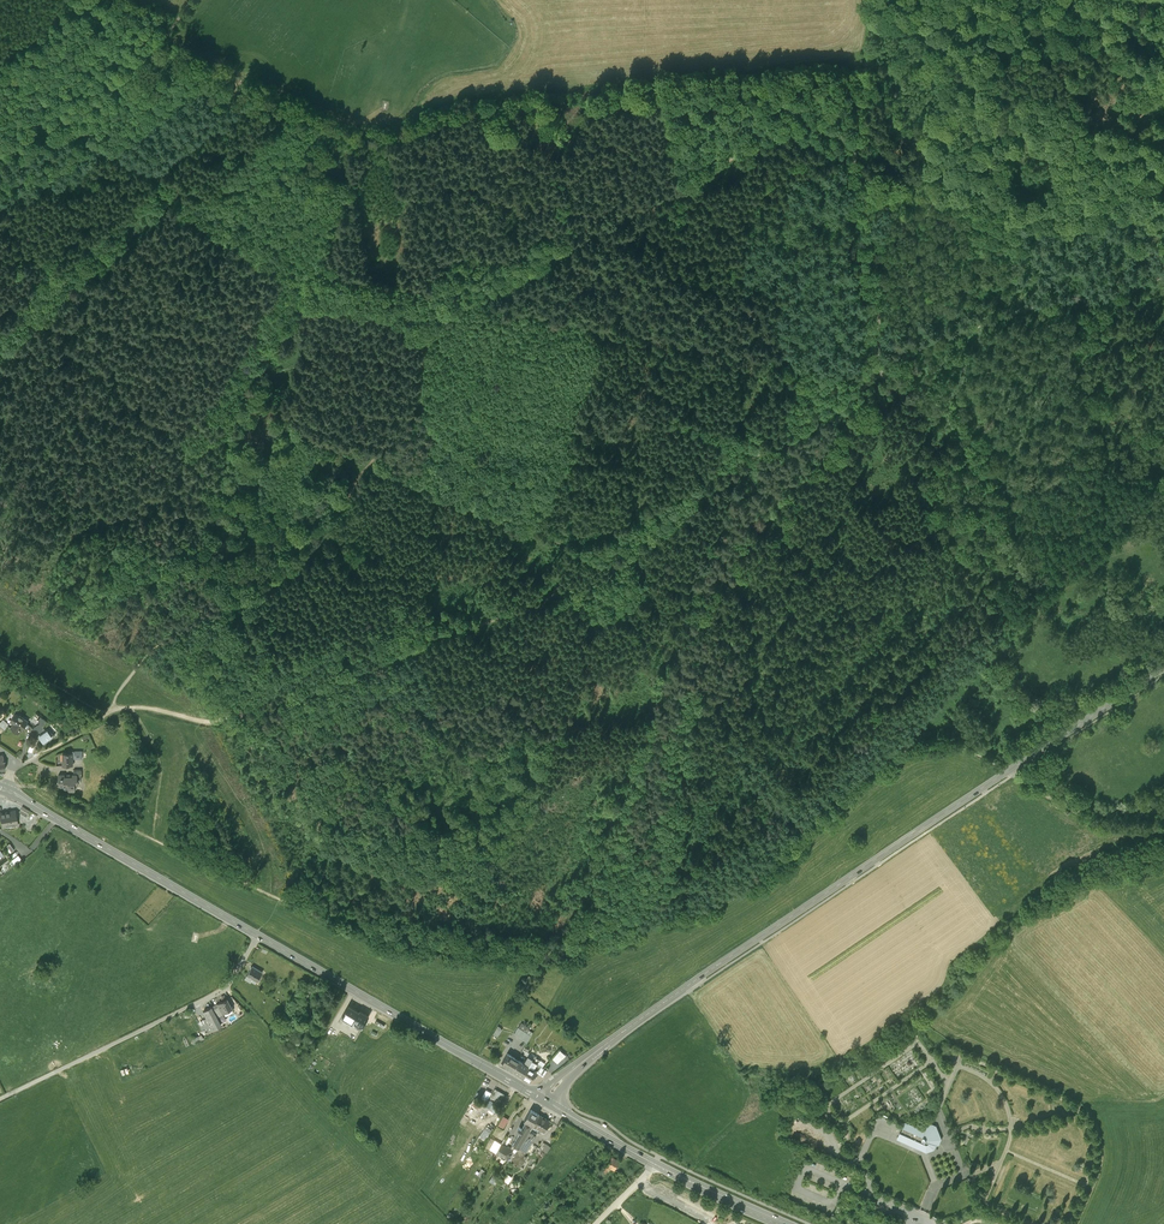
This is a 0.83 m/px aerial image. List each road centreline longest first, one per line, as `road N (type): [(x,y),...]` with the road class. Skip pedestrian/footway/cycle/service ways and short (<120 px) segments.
road 1 (track): [(113,709),(212,716),(307,696),(633,556),(764,451),(929,344),(1163,274)]
road 2 (track): [(874,0),(871,84),(843,109),(732,157),(685,191),(642,202),(434,324),(420,390),(359,478),(326,547),(150,655),(106,717)]
road 3 (secondary): [(1163,666),(600,1048)]
road 4 (track): [(481,303),(314,271),(77,130),(72,120),(131,76),(195,0)]
road 5 (secondary): [(6,790),(536,1094)]
road 6 (track): [(871,84),(879,375)]
road 7 (track): [(183,192),(0,361)]
road 8 (secondary): [(655,1164),(788,1223)]
road 9 (track): [(135,708),(159,750),(160,780),(147,819),(152,837)]
road 10 (track): [(0,657),(106,717)]

